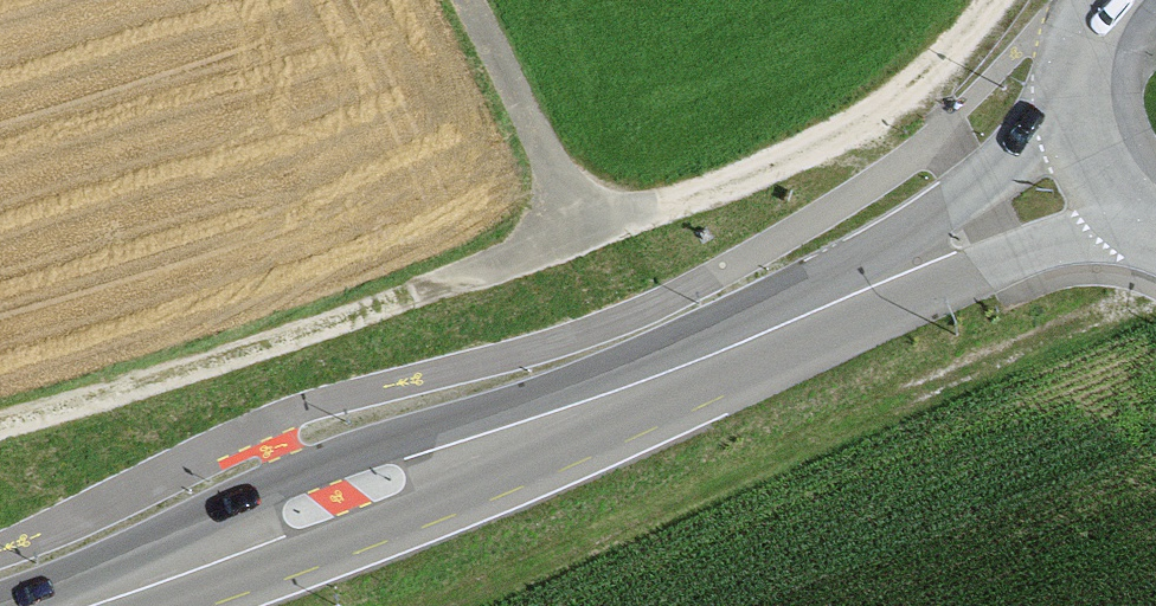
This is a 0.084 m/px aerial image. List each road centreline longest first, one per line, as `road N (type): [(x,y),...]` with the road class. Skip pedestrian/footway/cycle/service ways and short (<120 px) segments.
road 1 (primary): [(88,605),(651,384),(1096,175)]
road 2 (track): [(1155,278),(1121,303),(423,605)]
road 3 (track): [(581,229),(424,292),(0,423)]
road 4 (track): [(994,0),(950,53),(830,139),(756,175),(581,229)]
road 5 (track): [(581,229),(466,0)]
road 6 (primary): [(1096,0),(1072,63),(1074,121),(1096,175)]

